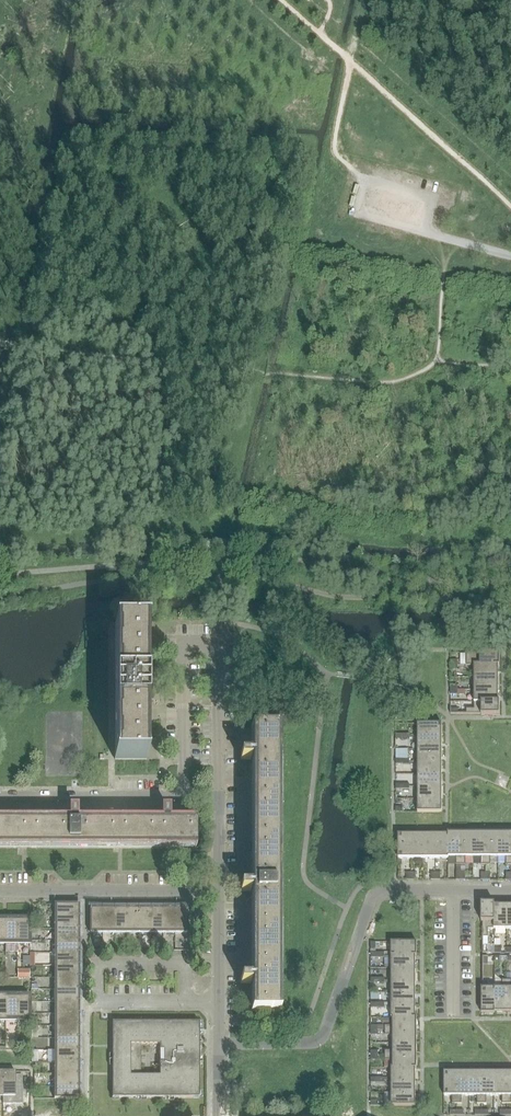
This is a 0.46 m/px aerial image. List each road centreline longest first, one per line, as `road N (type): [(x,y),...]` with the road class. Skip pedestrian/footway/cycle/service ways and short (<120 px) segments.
road 1 (residential): [(183,797),(183,644),(218,644),(219,797)]
road 2 (residential): [(219,1044),(318,1039),(373,895),(453,890)]
road 3 (residential): [(0,891),(219,891)]
road 4 (residential): [(186,1001),(97,1001),(97,964),(186,964)]
road 5 (residential): [(183,797),(0,797)]
road 6 (residential): [(453,1011),(453,890)]

